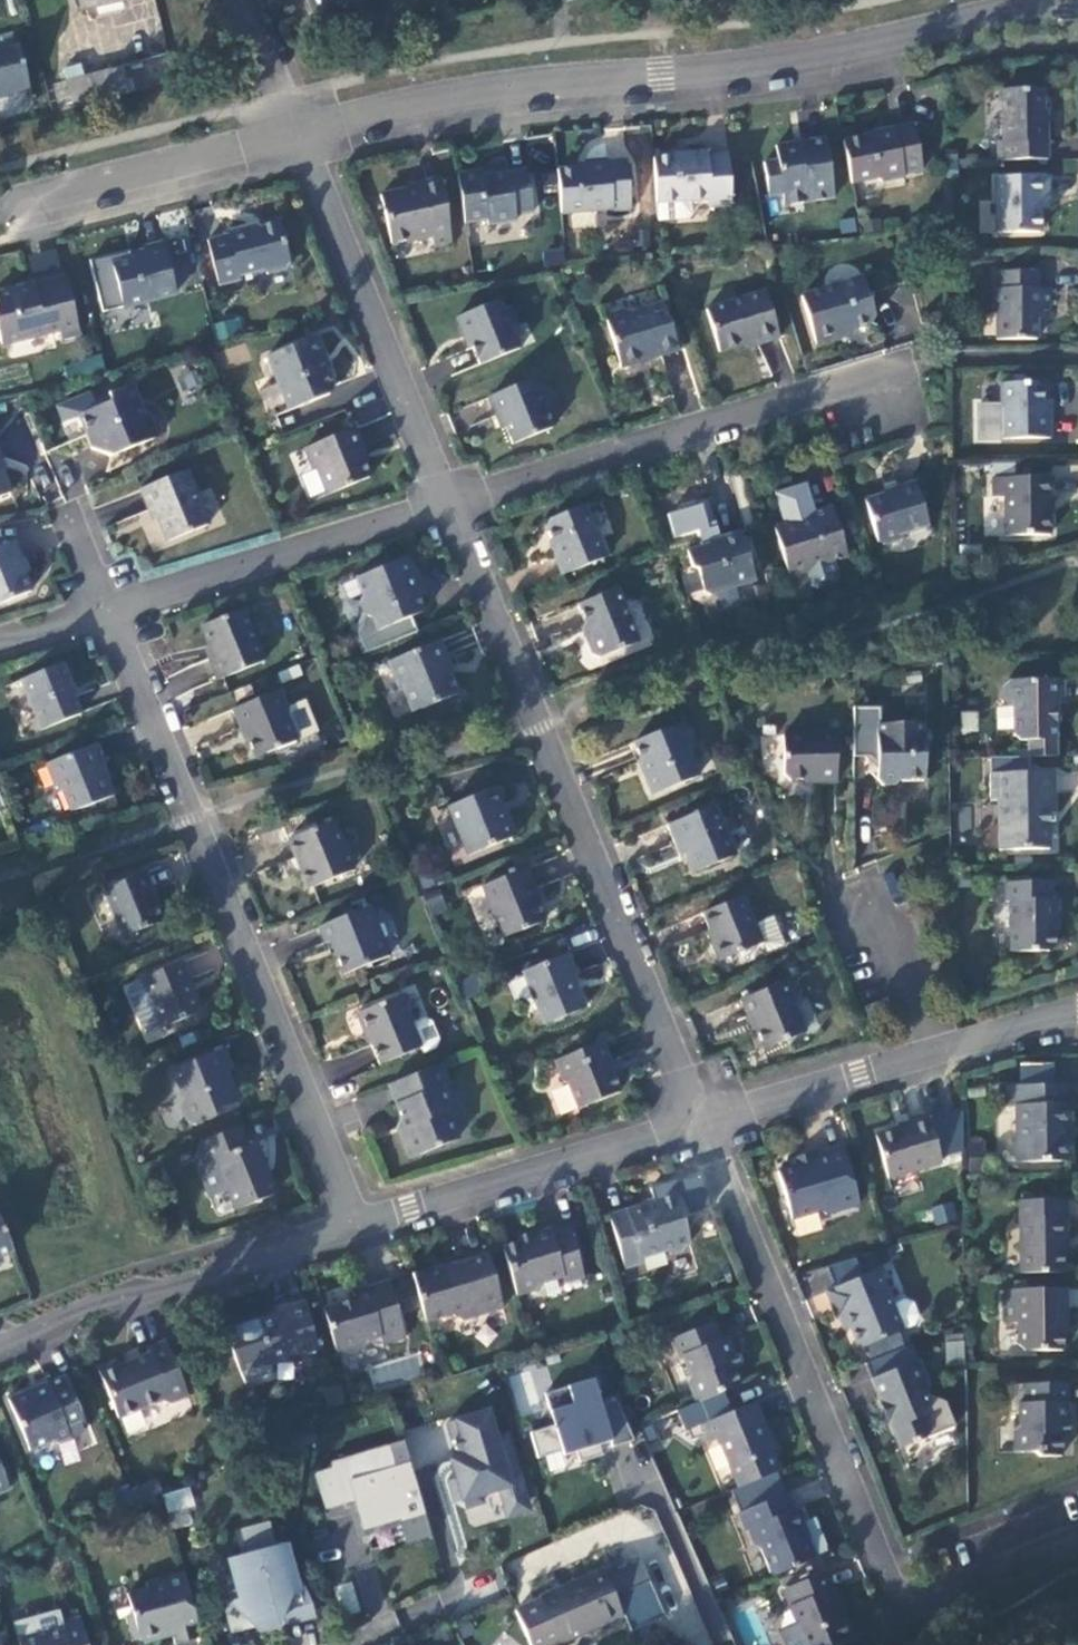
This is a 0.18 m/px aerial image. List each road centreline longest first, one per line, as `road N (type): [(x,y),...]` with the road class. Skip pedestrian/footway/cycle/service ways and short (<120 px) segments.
road 1 (residential): [(1060,0),(793,59),(516,88),(298,129)]
road 2 (residential): [(701,1120),(448,499)]
road 3 (residential): [(358,1225),(110,609)]
road 4 (residential): [(897,1602),(701,1120)]
road 5 (residential): [(448,499),(827,389),(876,387)]
road 6 (residential): [(448,499),(298,129)]
road 7 (residential): [(0,1340),(358,1225)]
road 8 (residential): [(358,1225),(701,1120)]
road 9 (residential): [(110,609),(448,499)]
road 10 (residential): [(298,129),(0,209)]
road 11 (residential): [(701,1120),(930,1050)]
road 12 (residential): [(930,1050),(871,901)]
road 13 (residential): [(930,1050),(1077,1010)]
road 14 (residential): [(298,129),(244,0)]

